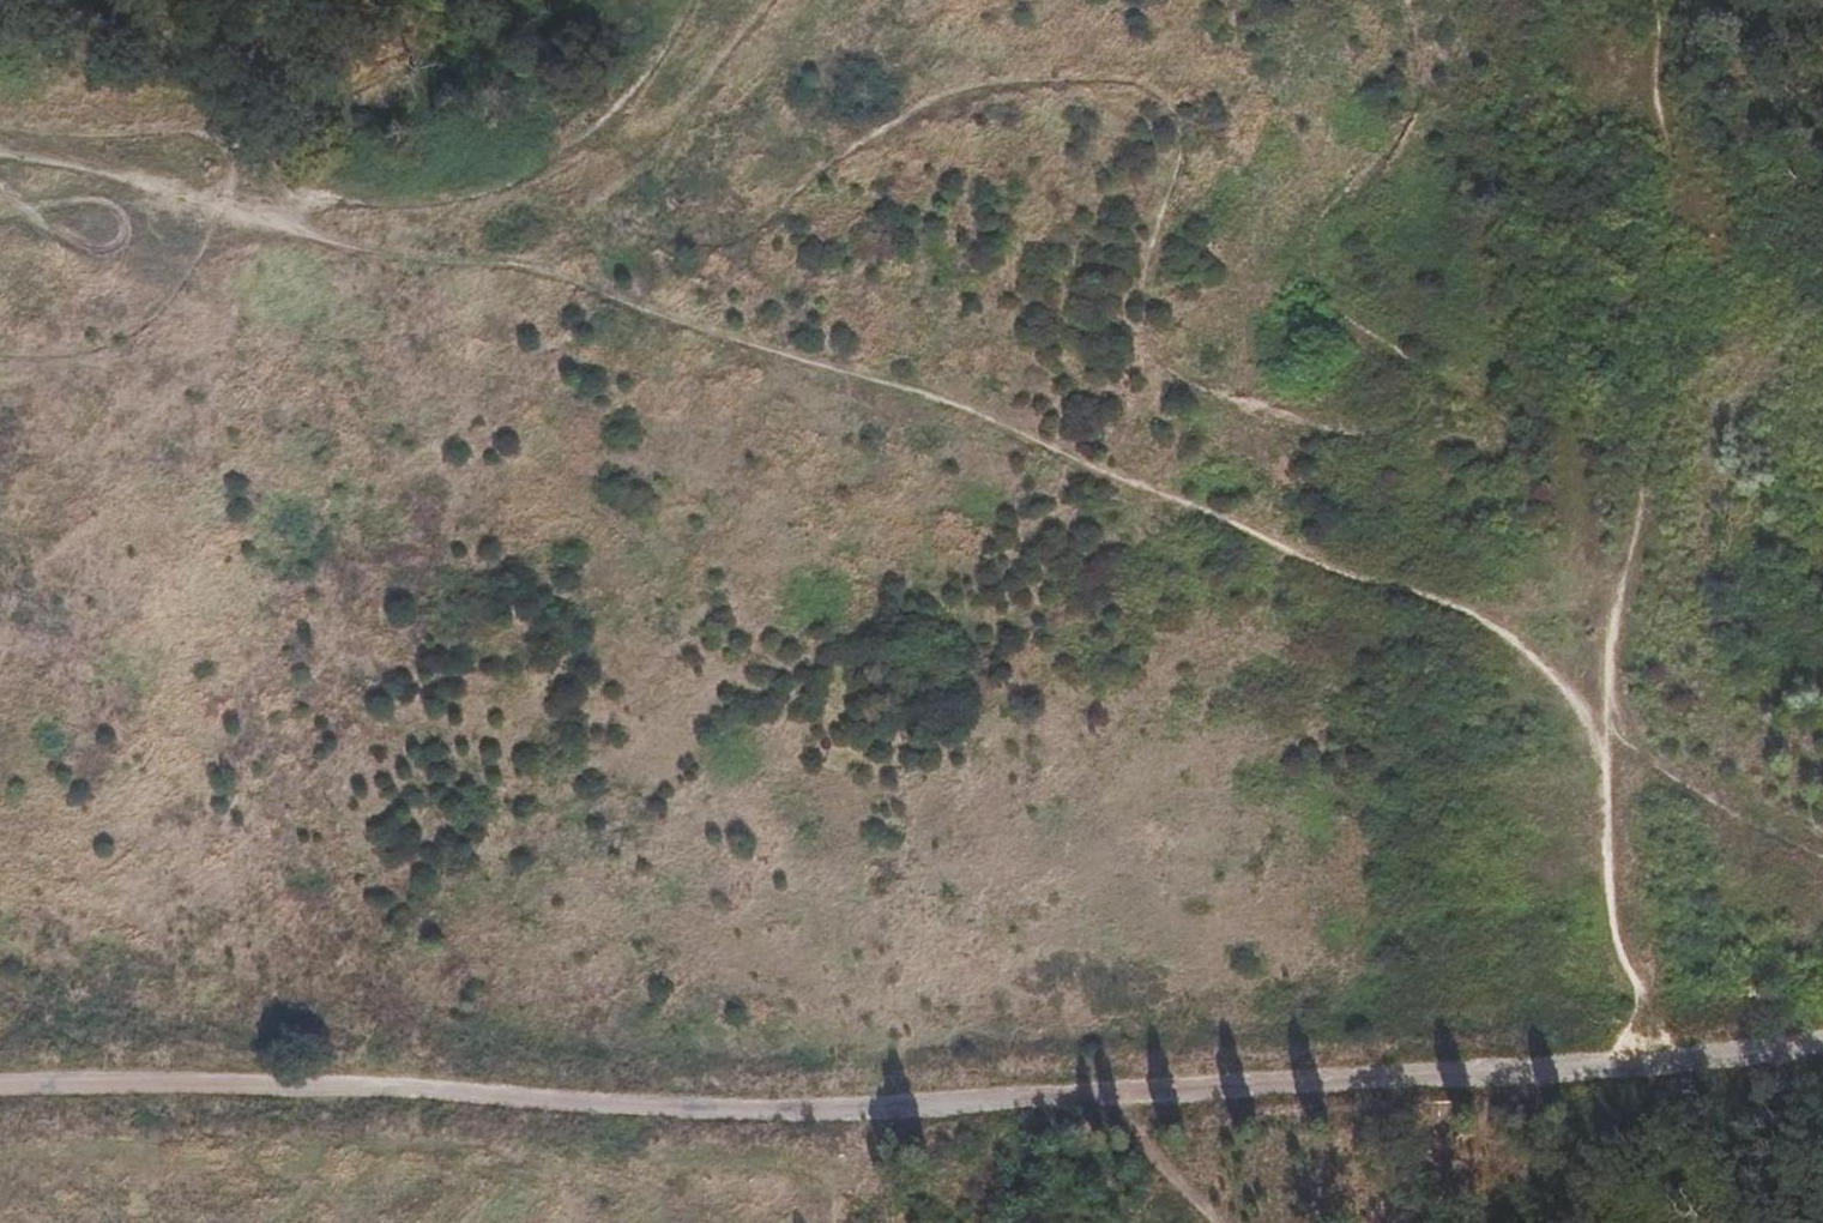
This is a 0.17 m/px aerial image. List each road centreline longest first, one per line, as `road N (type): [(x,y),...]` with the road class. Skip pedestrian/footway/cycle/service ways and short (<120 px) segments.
road 1 (track): [(0,1084),(271,1085),(785,1109),(1822,1047)]

